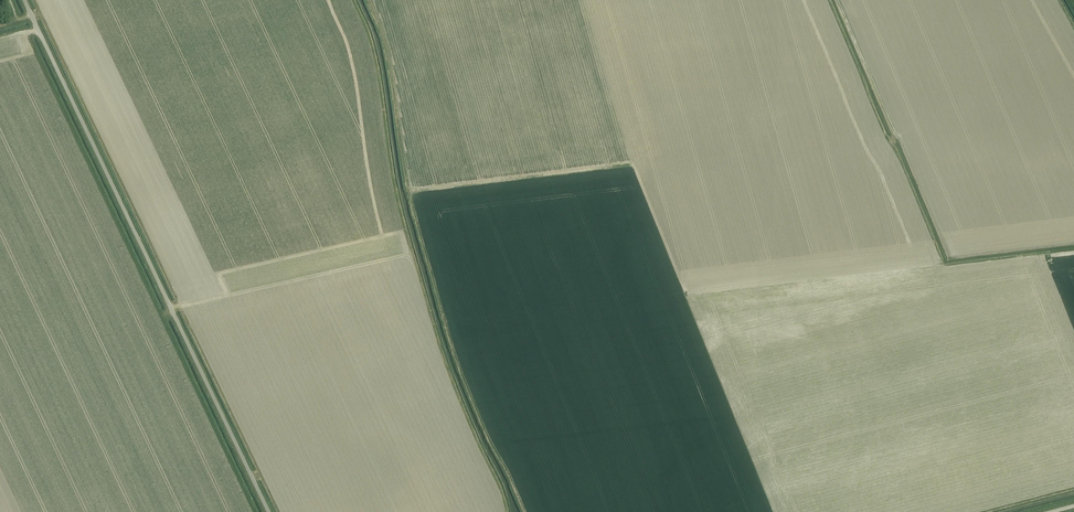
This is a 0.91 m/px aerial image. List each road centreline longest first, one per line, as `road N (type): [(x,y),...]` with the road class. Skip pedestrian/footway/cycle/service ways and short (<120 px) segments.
road 1 (unclassified): [(268,511),(24,0)]

